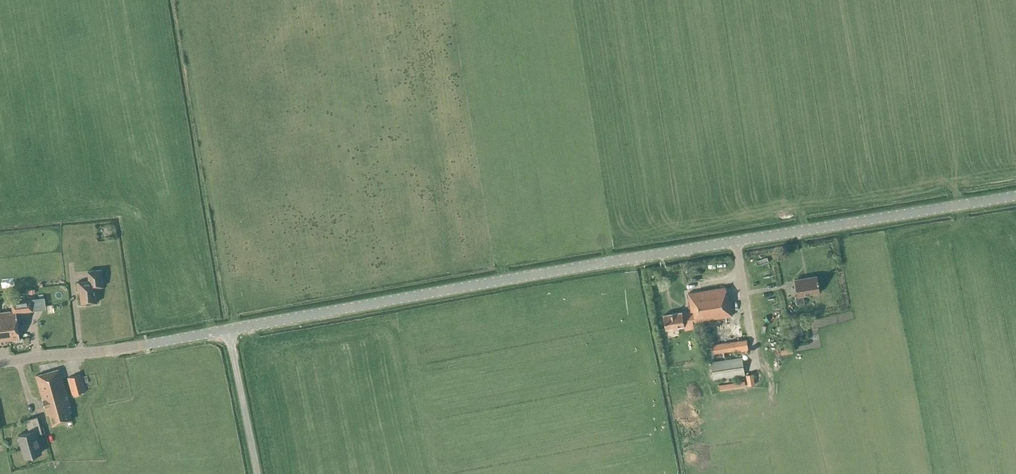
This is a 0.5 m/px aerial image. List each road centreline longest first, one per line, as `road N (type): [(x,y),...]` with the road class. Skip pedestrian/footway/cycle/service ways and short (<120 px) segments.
road 1 (unclassified): [(1015,195),(228,330)]
road 2 (unclassified): [(0,364),(146,344)]
road 3 (unclassified): [(258,473),(228,330)]

